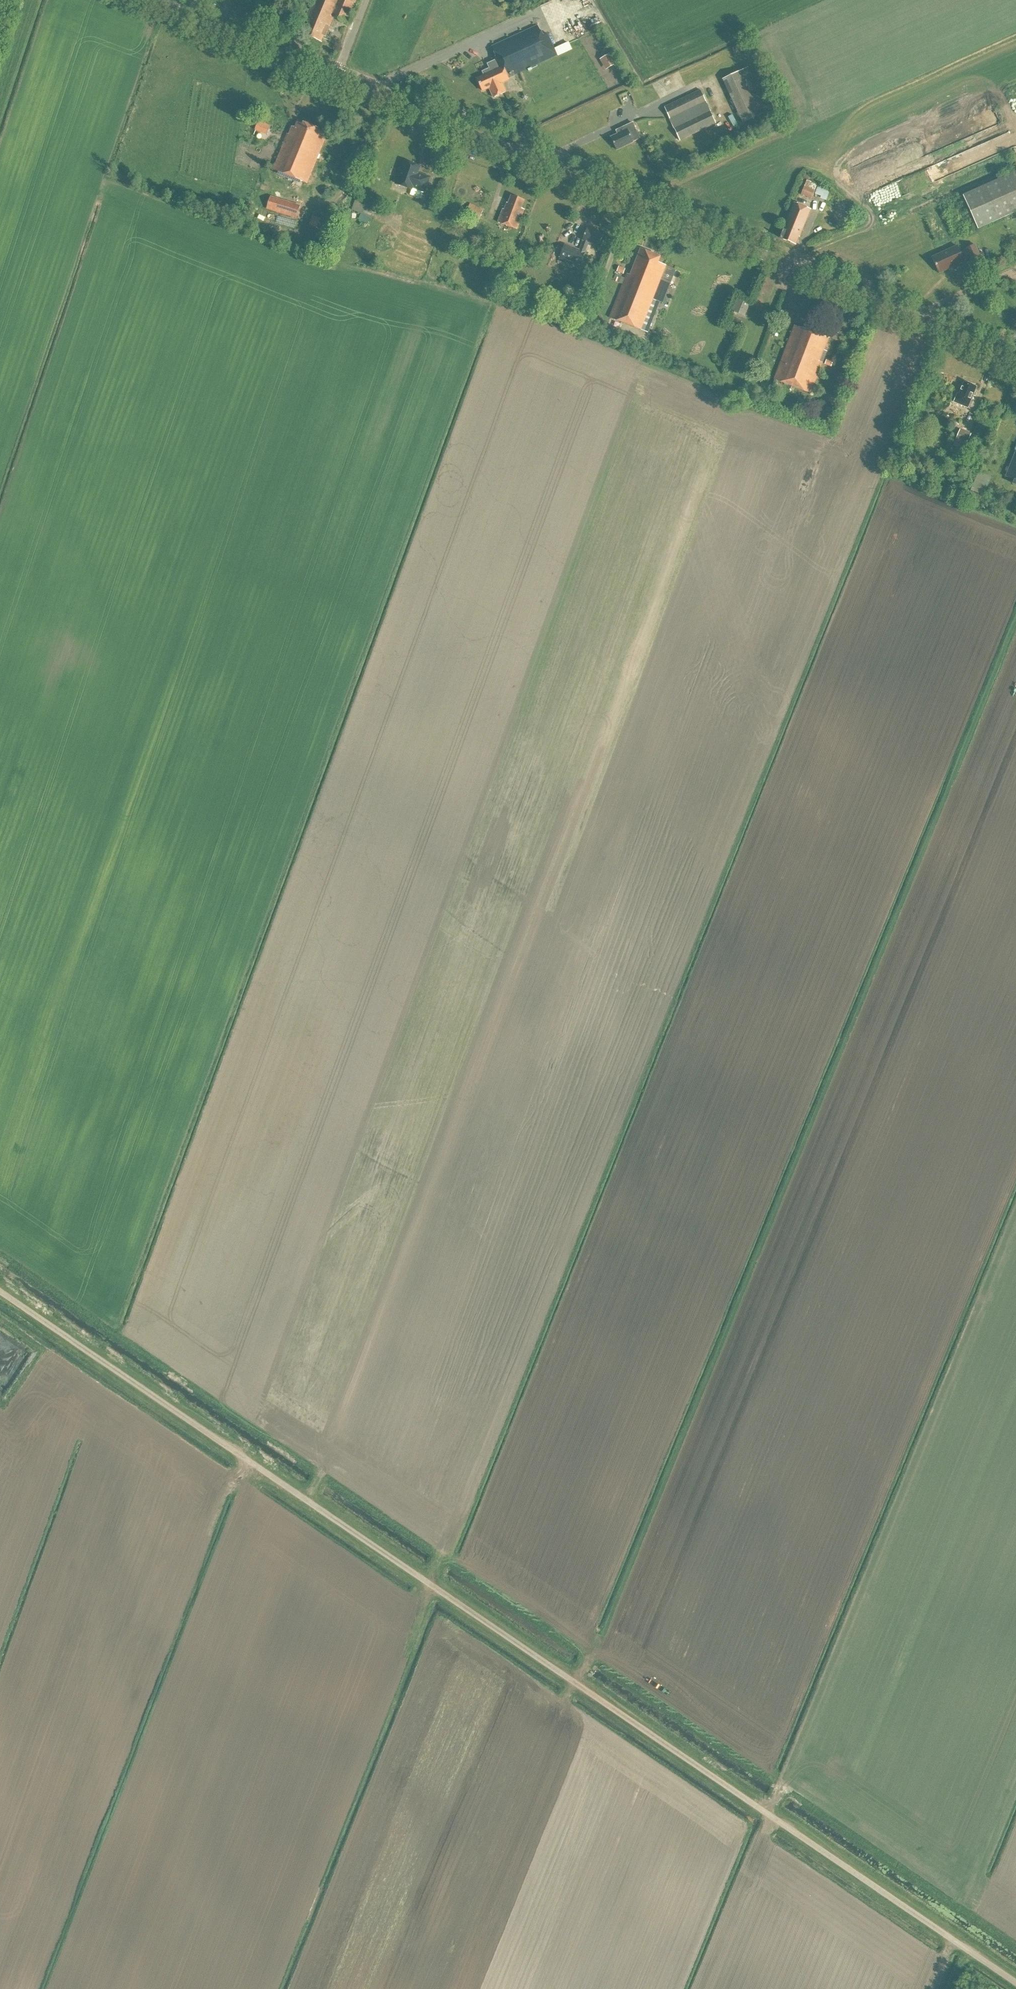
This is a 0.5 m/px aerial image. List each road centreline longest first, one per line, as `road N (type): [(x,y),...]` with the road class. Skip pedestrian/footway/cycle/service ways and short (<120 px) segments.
road 1 (unclassified): [(1015,1982),(0,1291)]
road 2 (secondary): [(1015,360),(337,77)]
road 3 (secondary): [(337,77),(149,0)]

